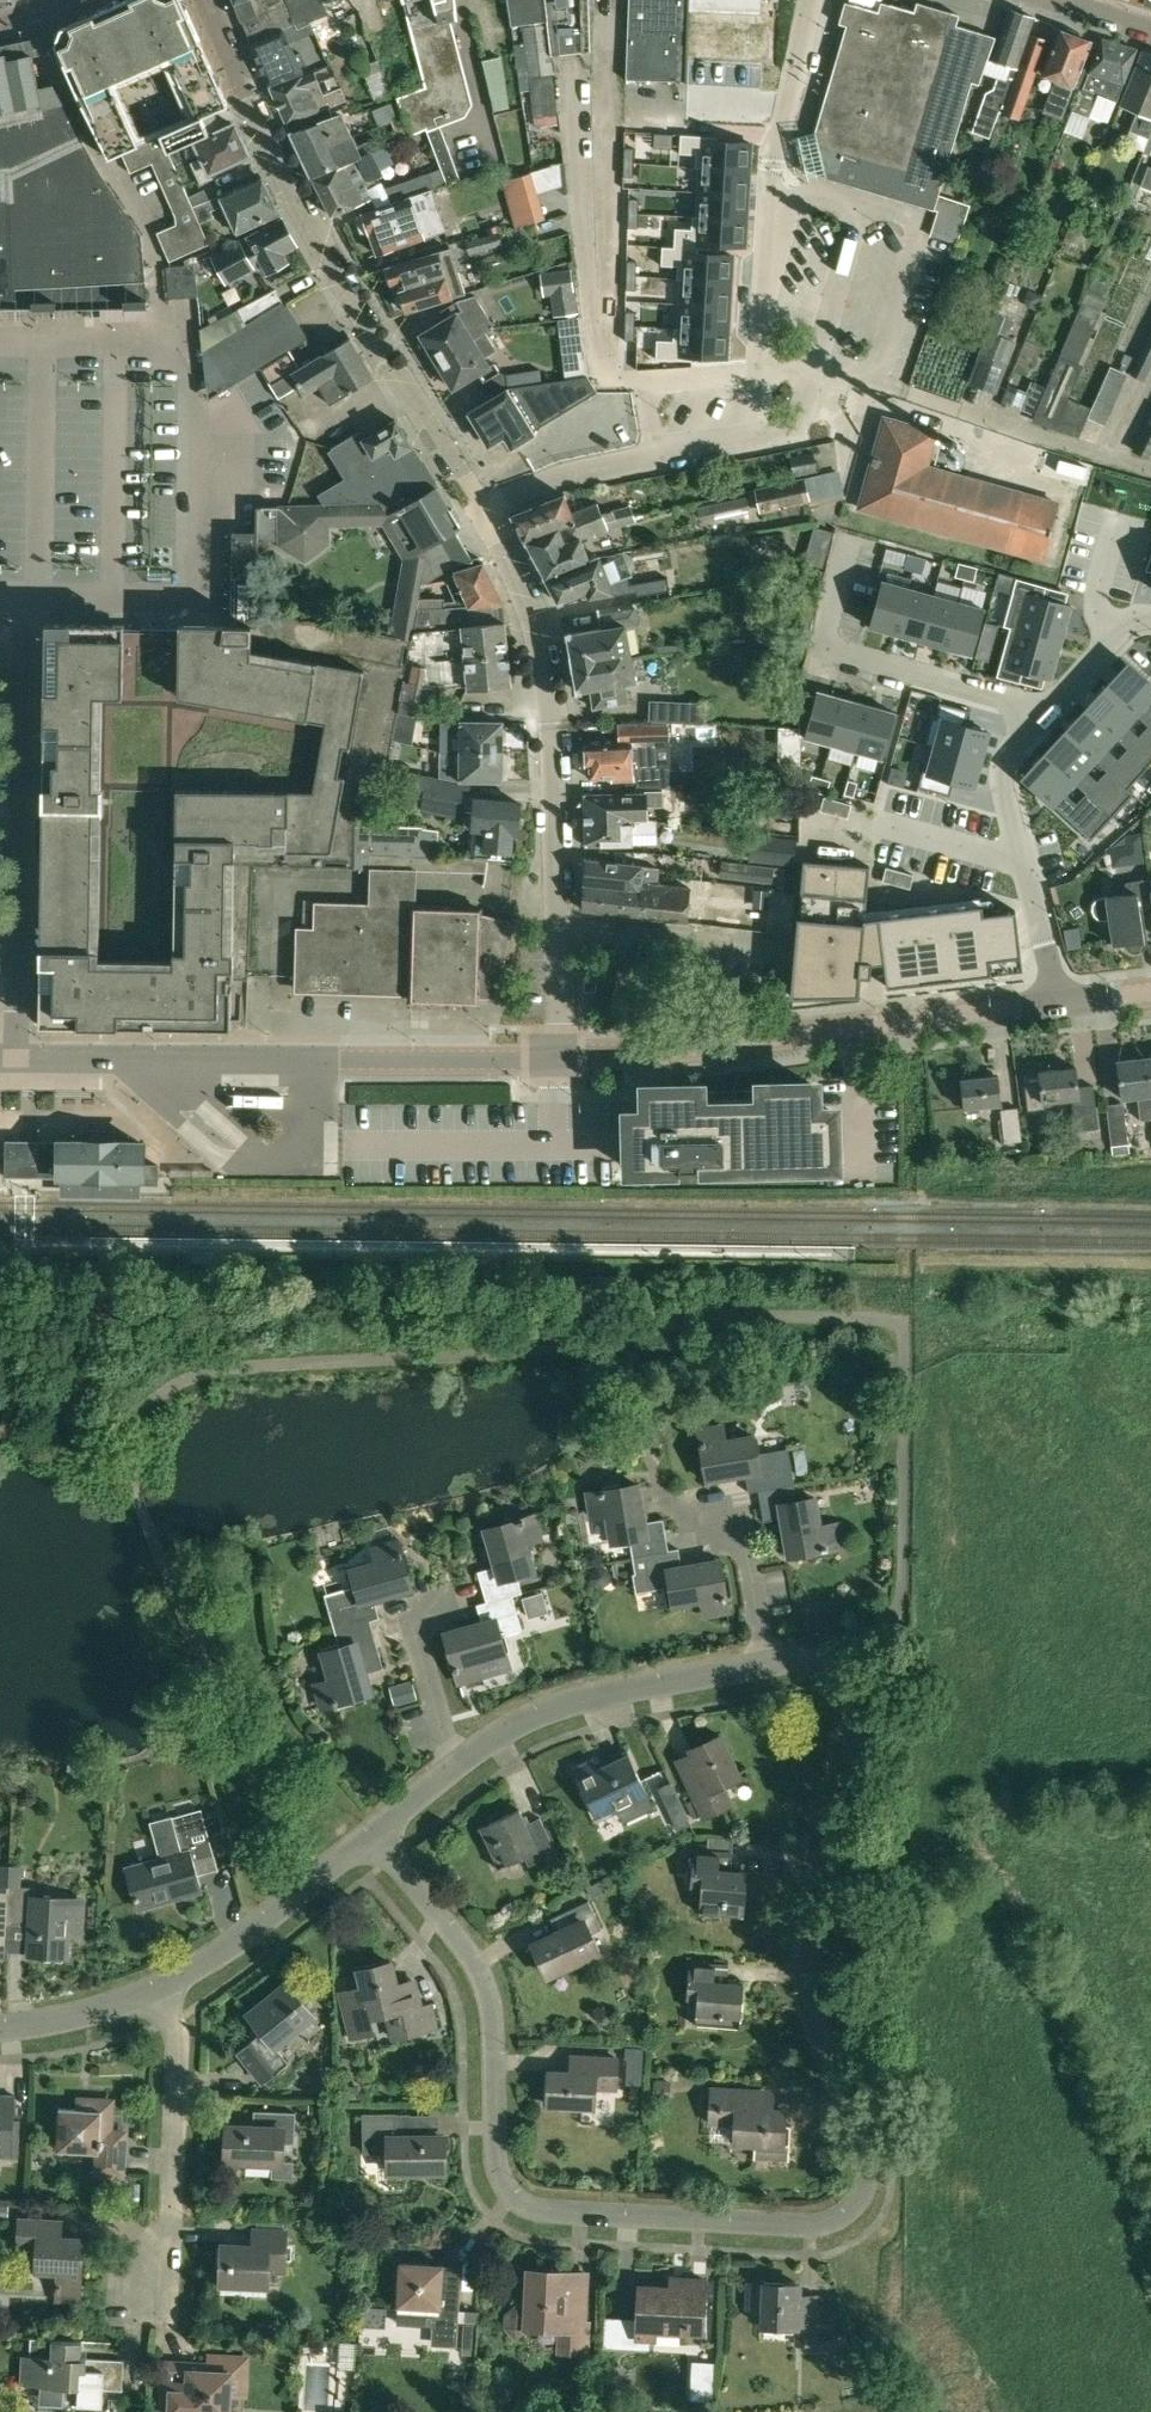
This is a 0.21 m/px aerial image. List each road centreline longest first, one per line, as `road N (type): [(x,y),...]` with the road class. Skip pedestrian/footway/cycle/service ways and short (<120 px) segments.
road 1 (residential): [(825,1653),(841,1723),(802,1943),(807,1993),(866,2175),(859,2199),(834,2220),(813,2226),(534,2212),(516,2200),(498,2169),(483,1986),(372,1836)]
road 2 (residential): [(484,508),(567,475),(656,454),(651,383),(754,373),(772,161),(808,0)]
road 3 (residential): [(484,508),(535,620),(546,669),(562,1056)]
road 4 (tertiary): [(562,1056),(1058,1002)]
road 5 (residential): [(248,100),(381,350),(484,508)]
road 6 (residential): [(18,1059),(25,593)]
road 7 (residential): [(25,593),(201,591),(199,345),(165,345)]
road 8 (tertiary): [(562,1056),(137,1061)]
road 9 (residential): [(1044,709),(821,647),(848,544)]
road 10 (residential): [(764,1666),(541,1715),(453,1770)]
road 11 (residential): [(160,1993),(176,2066),(167,2314)]
road 12 (residential): [(1044,709),(1006,754),(1002,778),(1058,1002)]
road 13 (residential): [(372,1836),(242,1942),(160,1993)]
road 14 (residential): [(35,11),(155,244)]
road 15 (residential): [(455,1596),(409,1611),(453,1770)]
road 16 (residential): [(685,1521),(743,1526),(764,1666)]
road 17 (residential): [(160,1993),(114,2012),(0,2032)]
road 18 (residential): [(165,345),(0,347)]
road 19 (residential): [(1128,479),(1097,602),(1118,631)]

